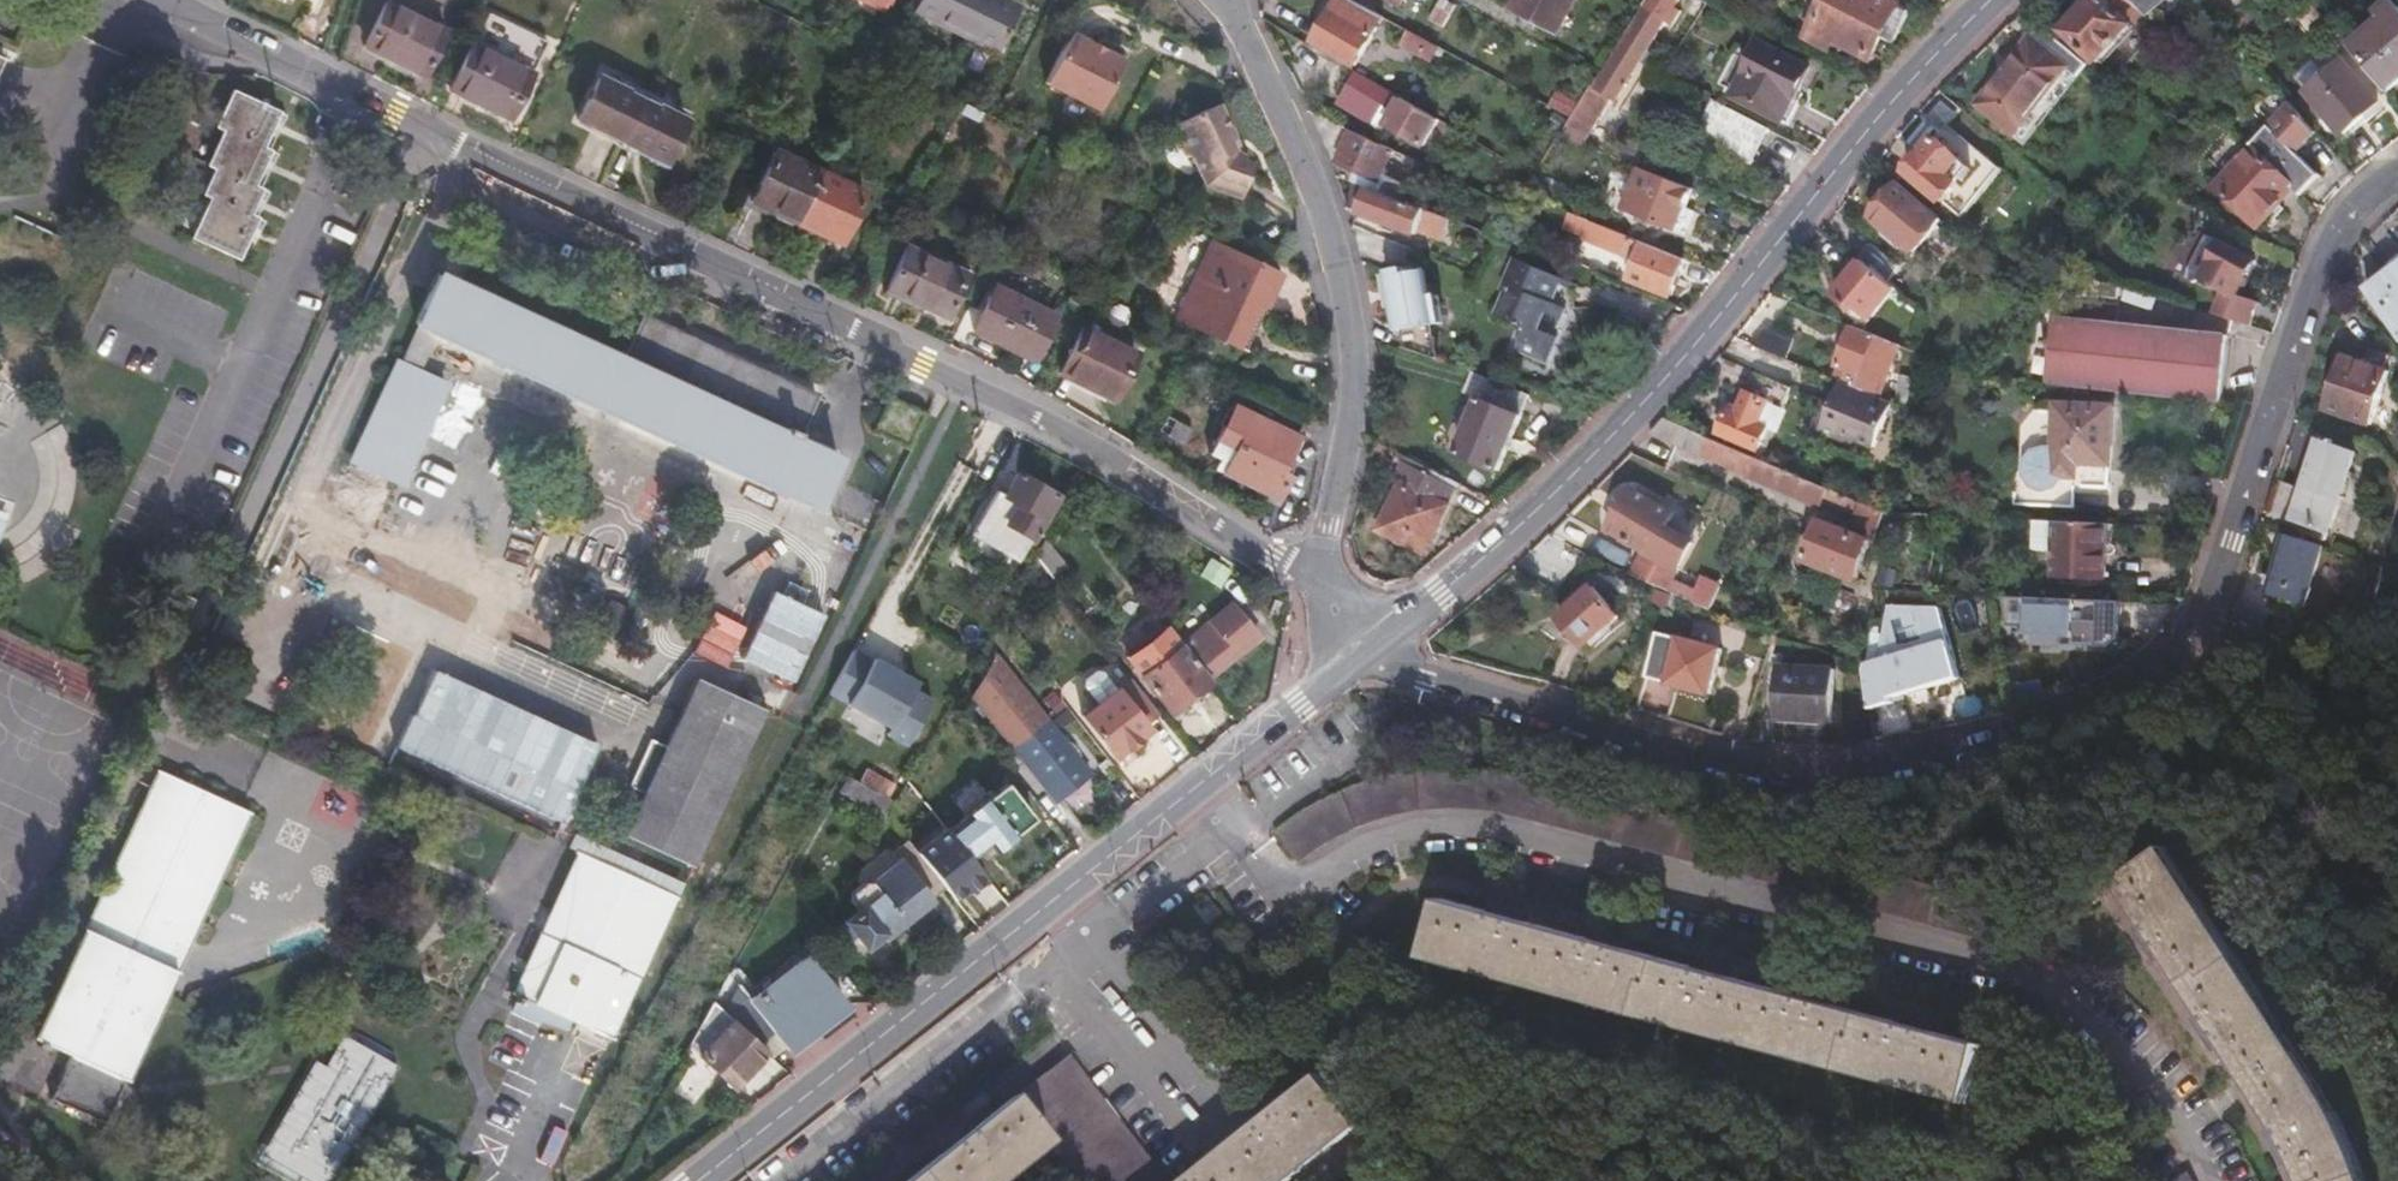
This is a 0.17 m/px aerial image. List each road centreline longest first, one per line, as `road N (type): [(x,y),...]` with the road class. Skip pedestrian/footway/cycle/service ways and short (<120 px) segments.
road 1 (residential): [(1335,599),(1035,415),(157,0)]
road 2 (secondary): [(1360,658),(1481,562),(1616,426),(1910,79),(1996,0)]
road 3 (secondary): [(702,1180),(1360,658)]
road 4 (residential): [(2142,687),(2027,731),(1863,769),(1732,767),(1419,683),(1360,658)]
road 5 (residential): [(1335,599),(1328,525),(1345,427),(1348,321),(1340,253),(1298,135),(1223,0)]
road 6 (residential): [(2397,164),(2366,183),(2322,248),(2202,604),(2159,681),(2142,687)]
road 7 (residential): [(2142,687),(2178,708),(2397,747)]

